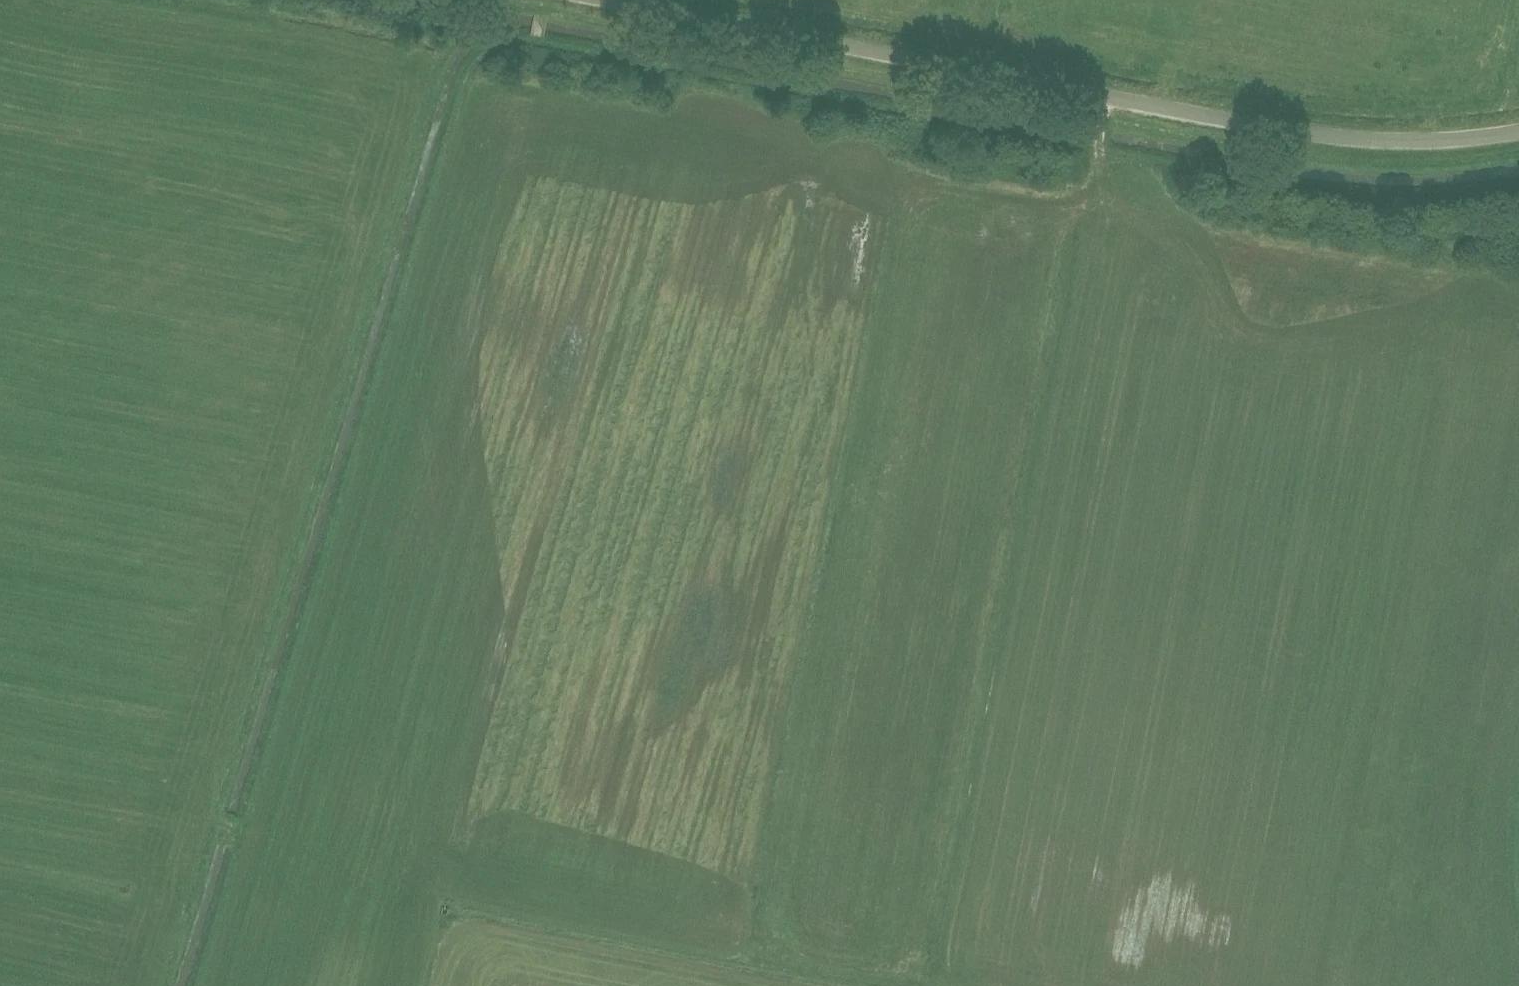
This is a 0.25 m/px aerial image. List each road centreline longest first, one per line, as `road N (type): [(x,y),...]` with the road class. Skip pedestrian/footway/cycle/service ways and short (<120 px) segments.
road 1 (unclassified): [(1518,132),(1423,143),(1309,136),(606,0)]

